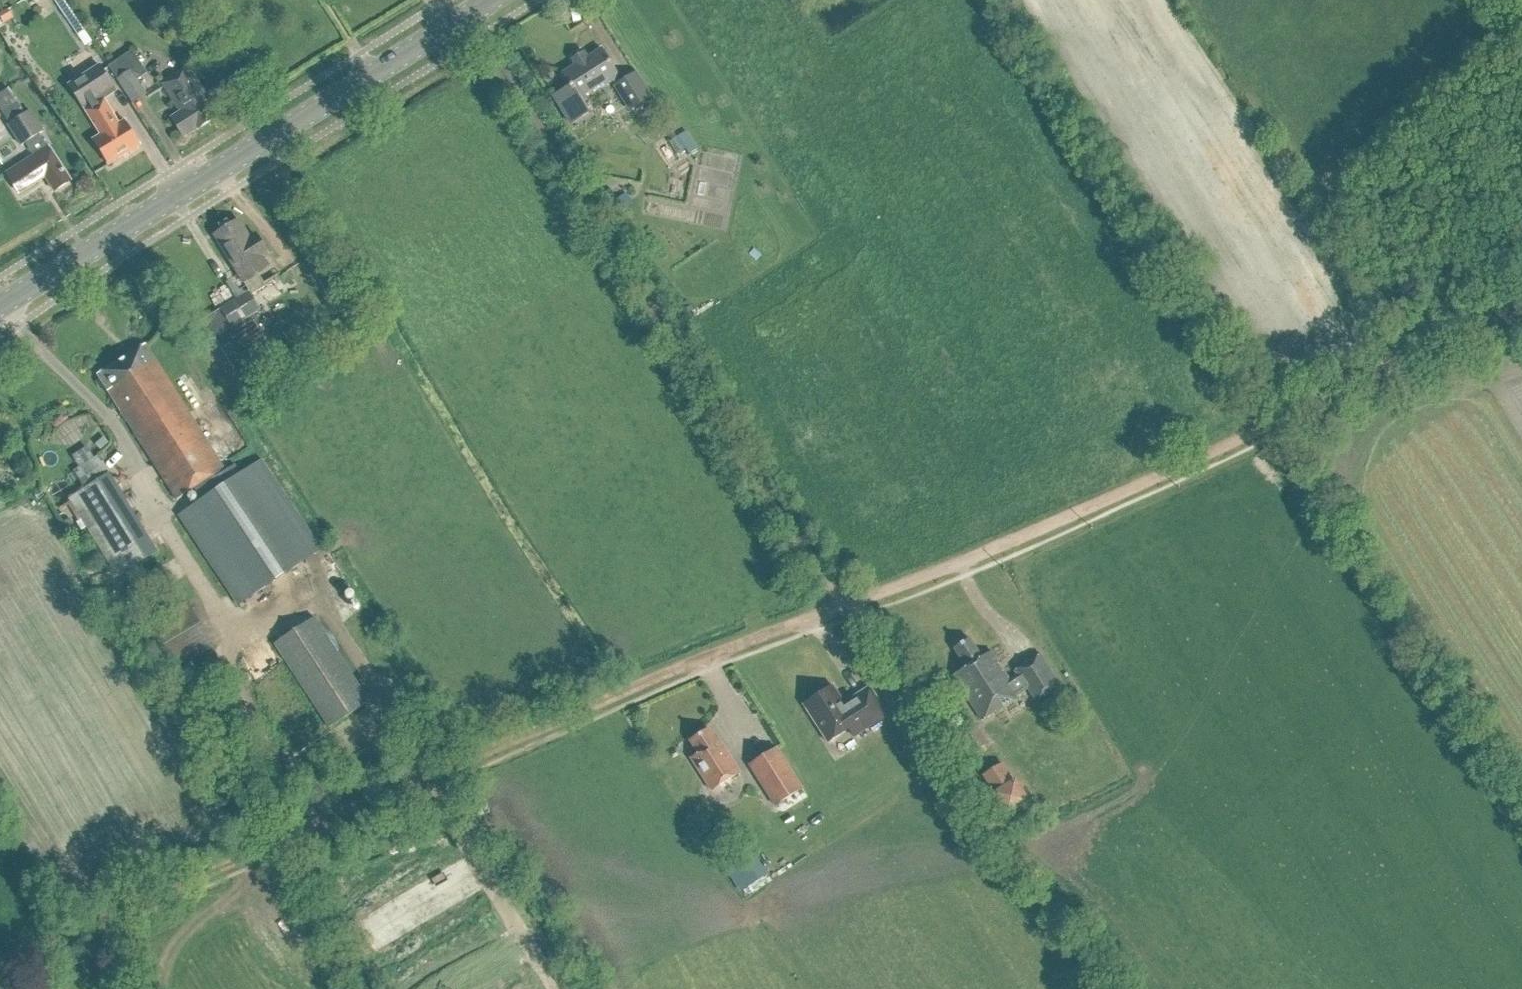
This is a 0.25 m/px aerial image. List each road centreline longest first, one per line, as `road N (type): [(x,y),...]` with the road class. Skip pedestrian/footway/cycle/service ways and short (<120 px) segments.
road 1 (track): [(840,609),(622,692),(0,966)]
road 2 (track): [(1521,313),(1028,535),(840,609)]
road 3 (track): [(840,609),(470,14)]
road 4 (primary): [(0,306),(493,0)]

